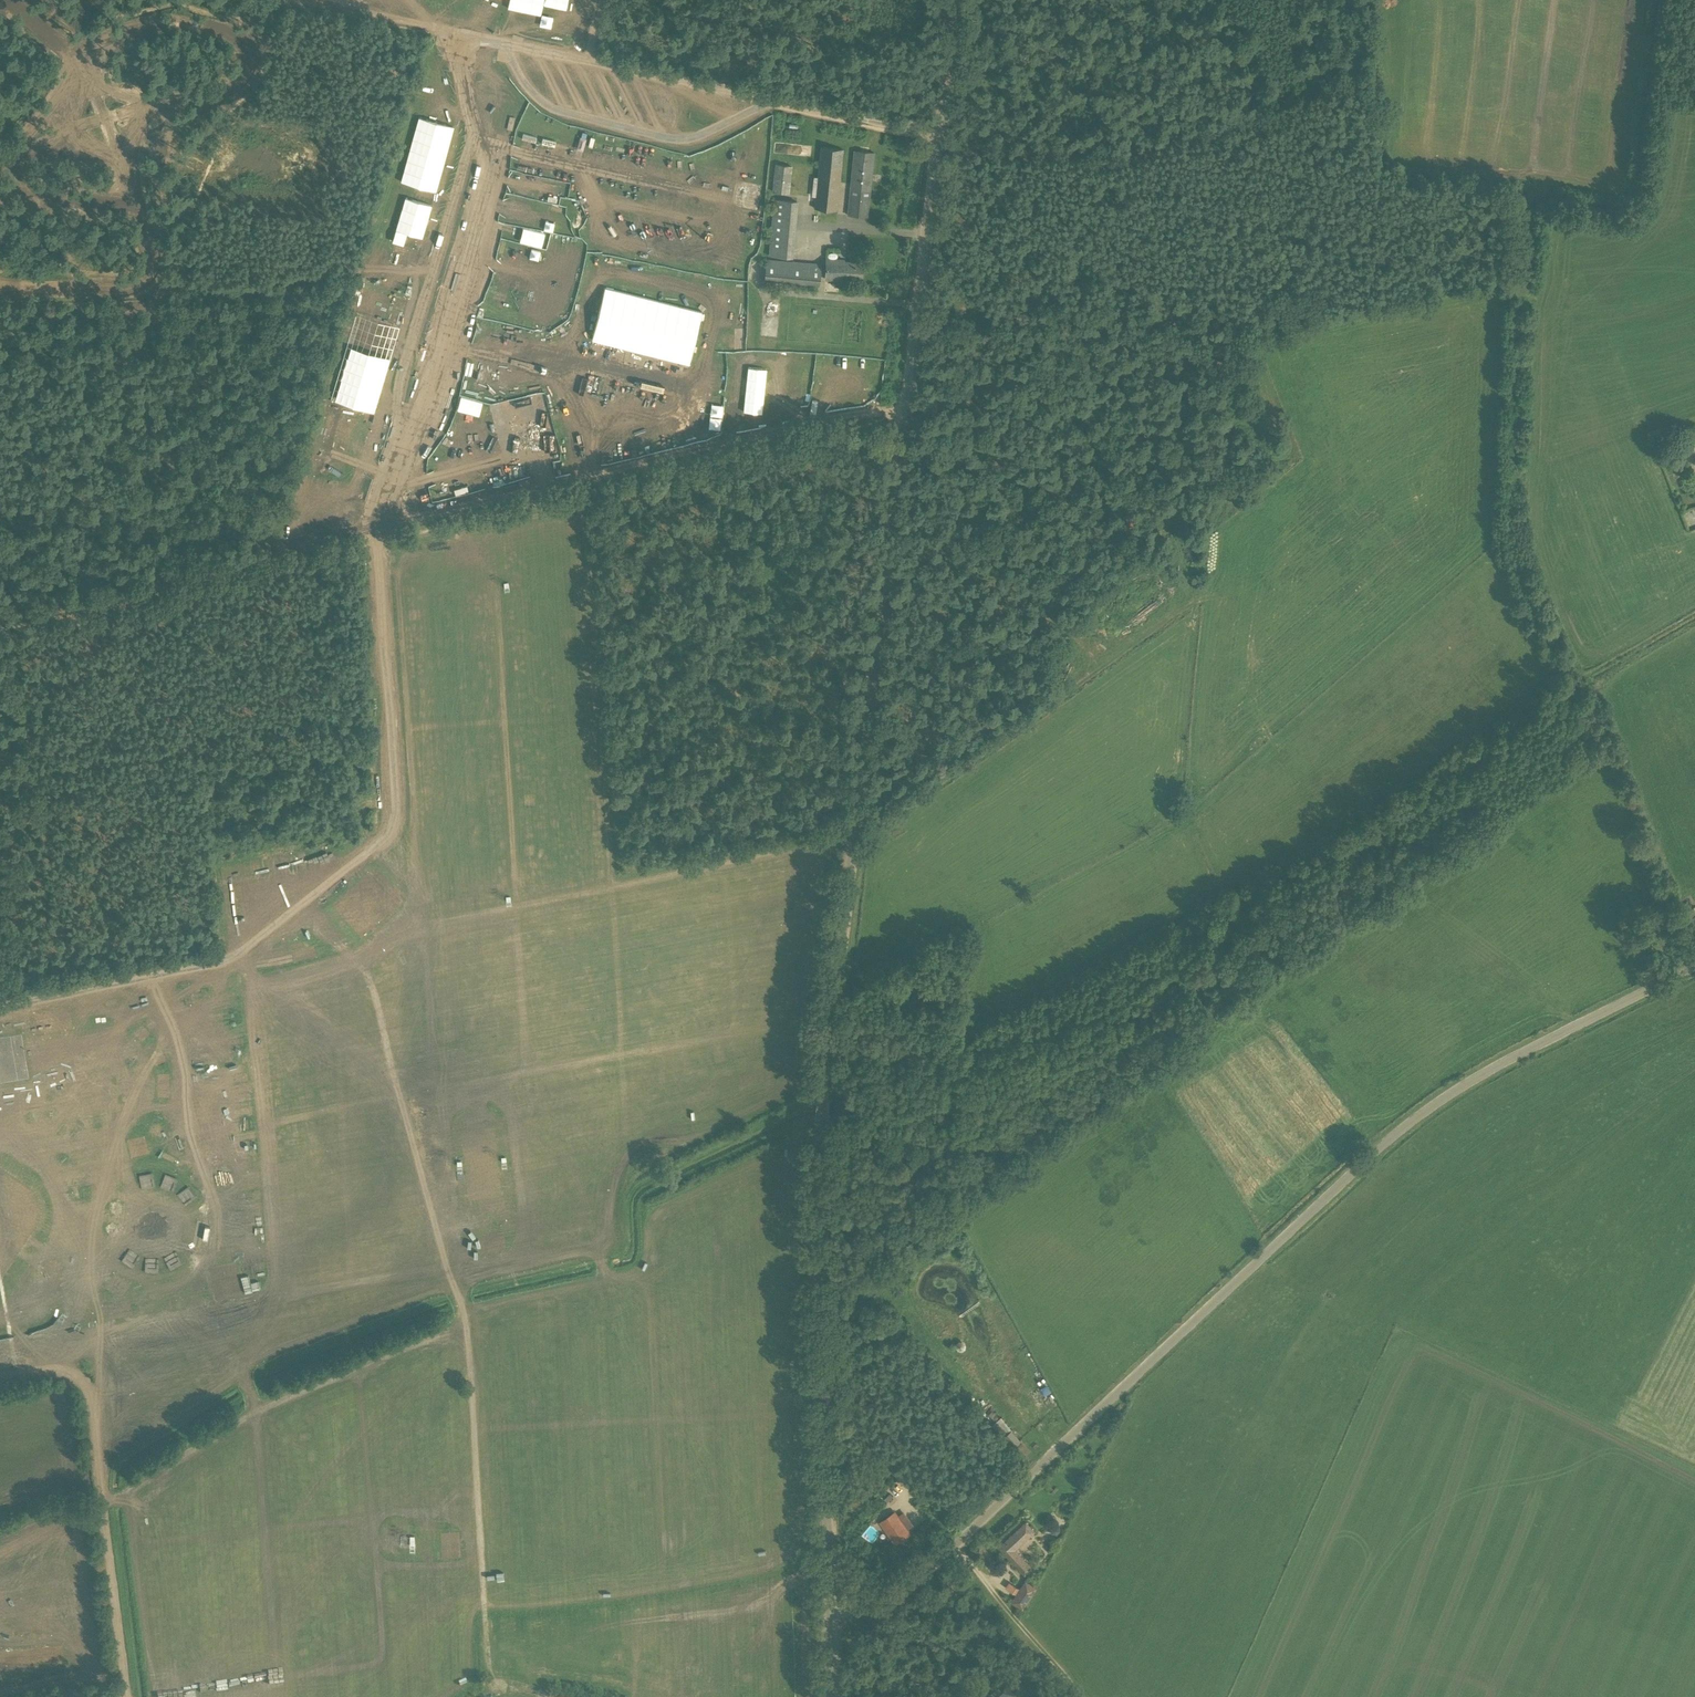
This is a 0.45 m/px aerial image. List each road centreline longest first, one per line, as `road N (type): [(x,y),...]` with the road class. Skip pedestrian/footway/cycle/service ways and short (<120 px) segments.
road 1 (unclassified): [(829,1606),(820,1190),(826,1068),(957,0)]
road 2 (unclassified): [(829,1606),(867,1610),(889,1602),(1413,1123),(1475,1080),(1694,968)]
road 3 (track): [(0,974),(64,952),(131,913),(156,808),(201,783),(320,761),(341,747),(336,609),(358,531)]
road 4 (track): [(274,551),(828,417),(907,411)]
road 5 (track): [(941,133),(398,21)]
road 6 (track): [(0,620),(127,594),(274,551)]
road 7 (track): [(0,1377),(49,1369),(80,1377),(102,1496)]
road 8 (track): [(102,1496),(127,1696)]

